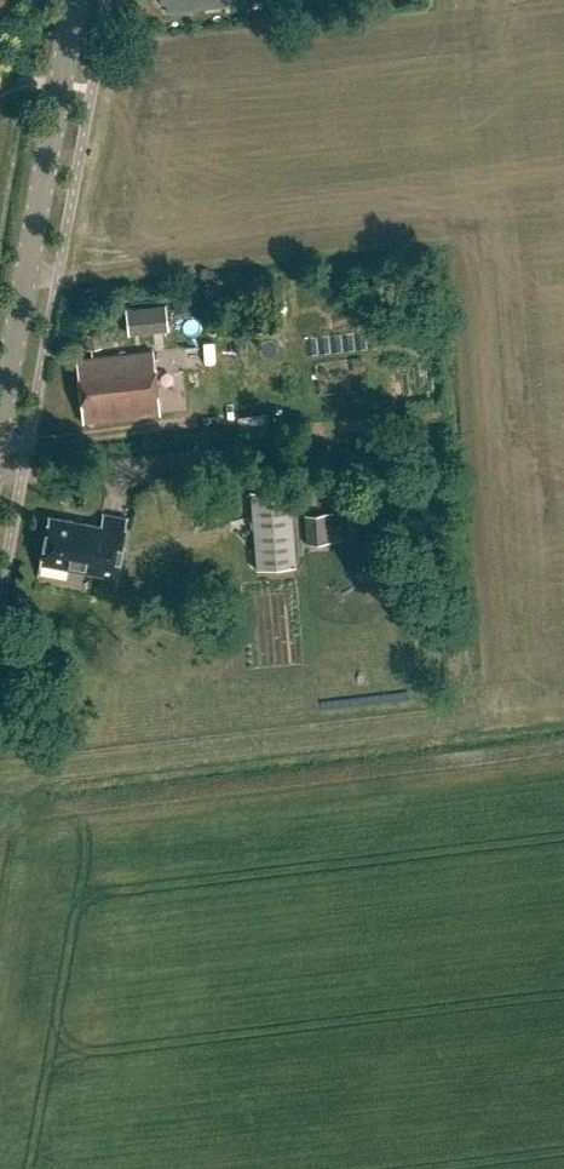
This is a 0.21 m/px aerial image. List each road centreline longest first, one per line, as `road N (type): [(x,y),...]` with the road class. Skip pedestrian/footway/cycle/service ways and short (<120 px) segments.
road 1 (secondary): [(0,411),(75,0)]

